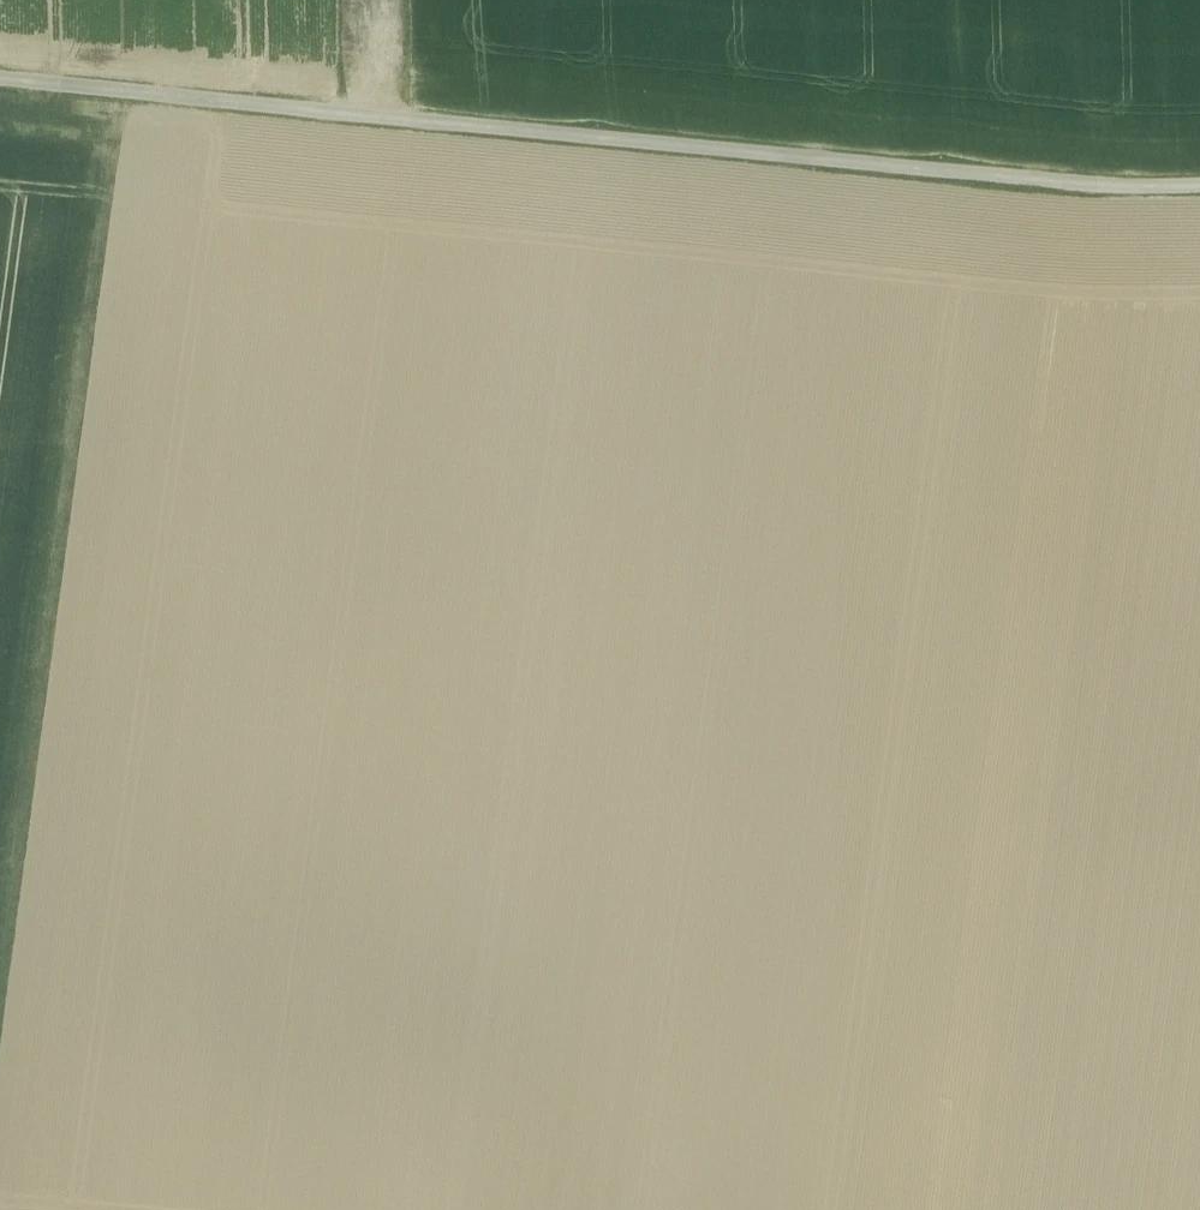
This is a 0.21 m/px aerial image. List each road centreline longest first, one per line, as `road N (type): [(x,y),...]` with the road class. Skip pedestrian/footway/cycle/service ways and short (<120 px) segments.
road 1 (track): [(0,87),(1119,192),(1199,187)]

